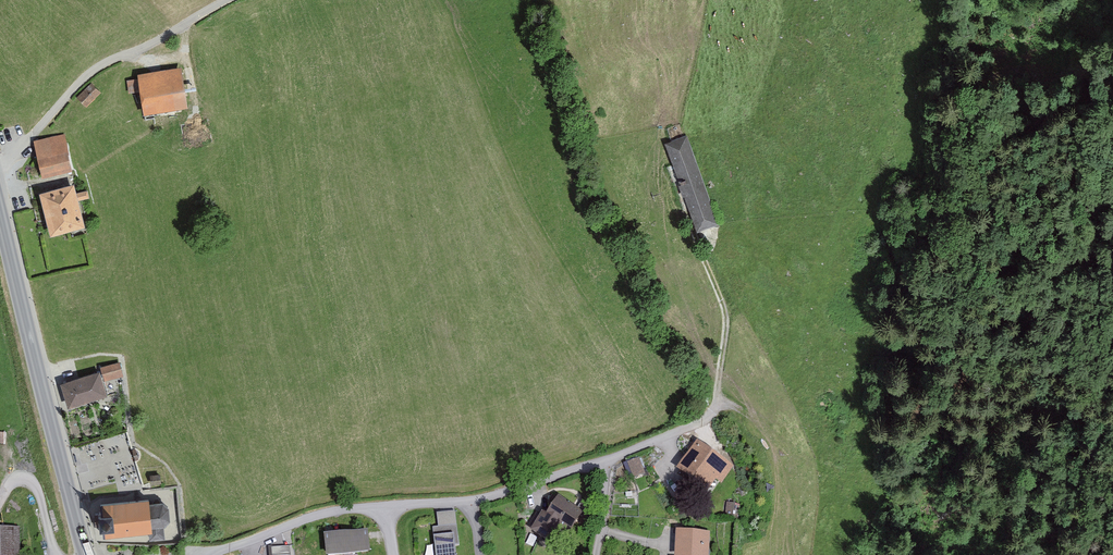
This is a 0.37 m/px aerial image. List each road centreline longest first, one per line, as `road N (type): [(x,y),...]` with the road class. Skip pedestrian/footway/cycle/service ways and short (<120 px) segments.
road 1 (secondary): [(0,216),(86,554)]
road 2 (track): [(0,168),(86,77),(155,50),(229,0)]
road 3 (track): [(668,170),(724,316),(710,416)]
road 4 (residential): [(383,507),(465,504),(602,462)]
road 5 (residential): [(214,554),(320,515),(383,507)]

